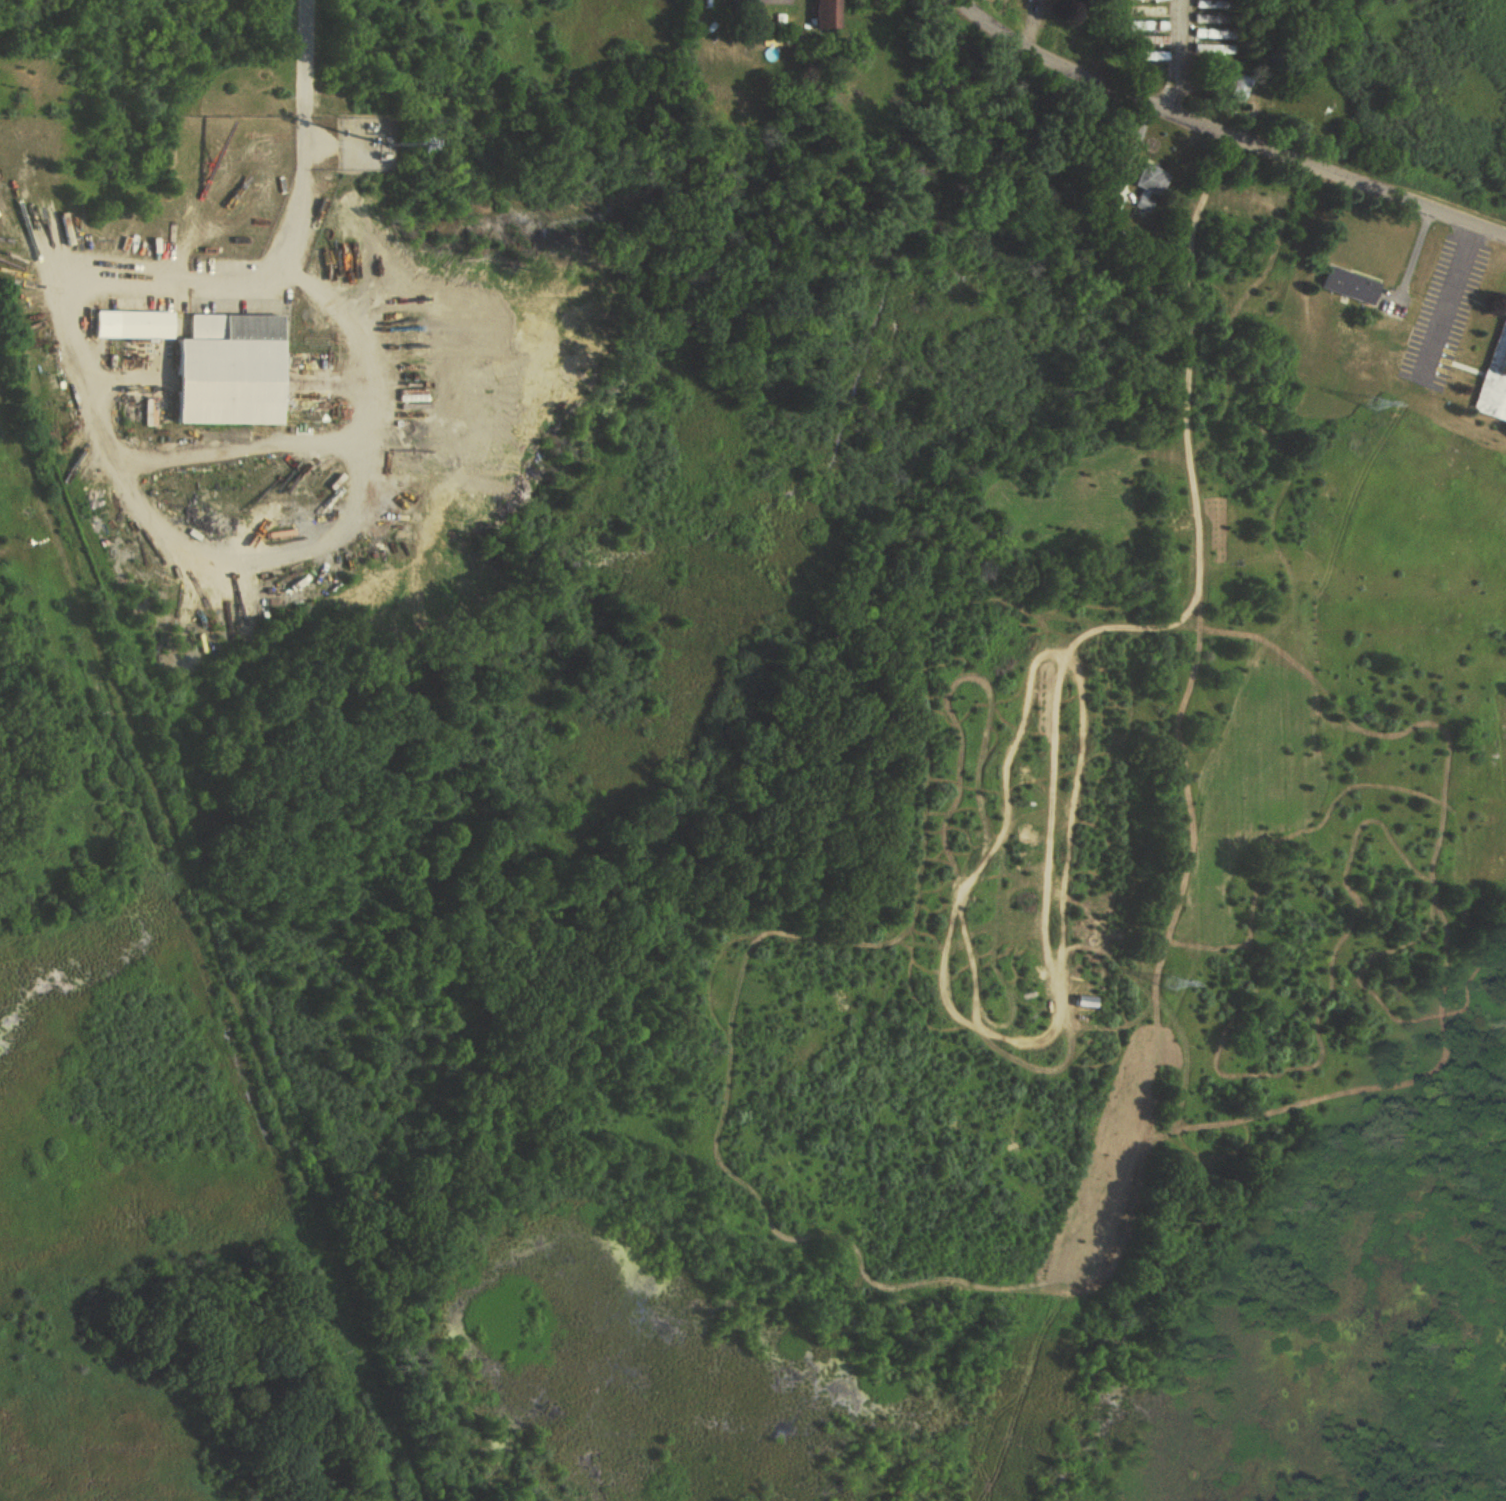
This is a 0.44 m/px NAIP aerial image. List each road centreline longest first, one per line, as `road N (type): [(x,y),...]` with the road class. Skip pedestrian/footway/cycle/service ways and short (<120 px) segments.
road 1 (residential): [(955,0),(995,35),(1169,111),(1505,237)]

